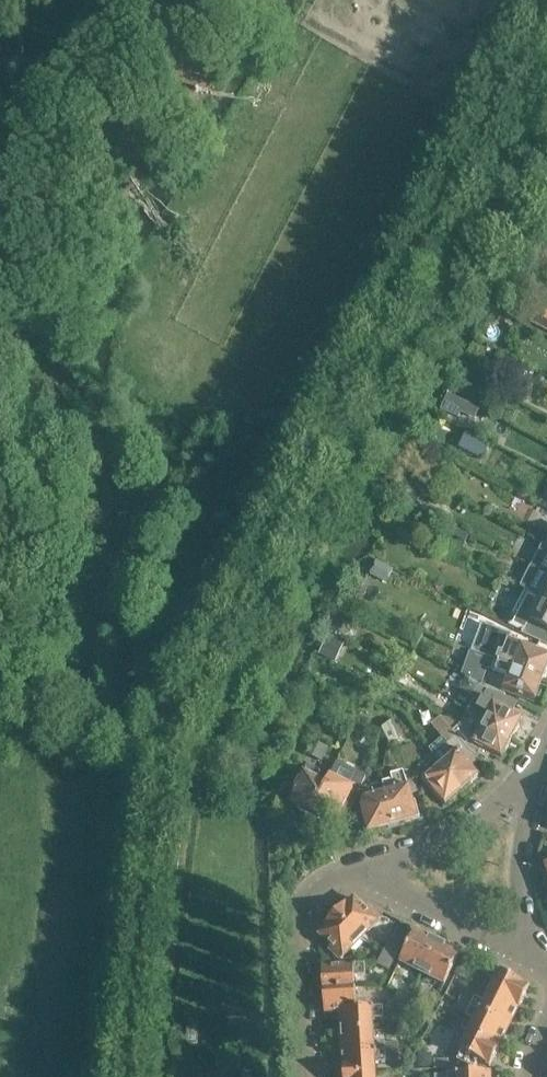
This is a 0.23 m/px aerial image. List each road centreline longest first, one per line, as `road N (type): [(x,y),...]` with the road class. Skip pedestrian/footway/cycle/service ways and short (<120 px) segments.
road 1 (tertiary): [(125,1076),(155,804),(182,713),(546,19)]
road 2 (residential): [(308,1076),(299,912),(325,877),(357,865)]
road 3 (residential): [(539,956),(357,865)]
road 4 (residential): [(357,865),(461,832),(531,788)]
road 5 (residential): [(539,956),(520,872),(531,788)]

